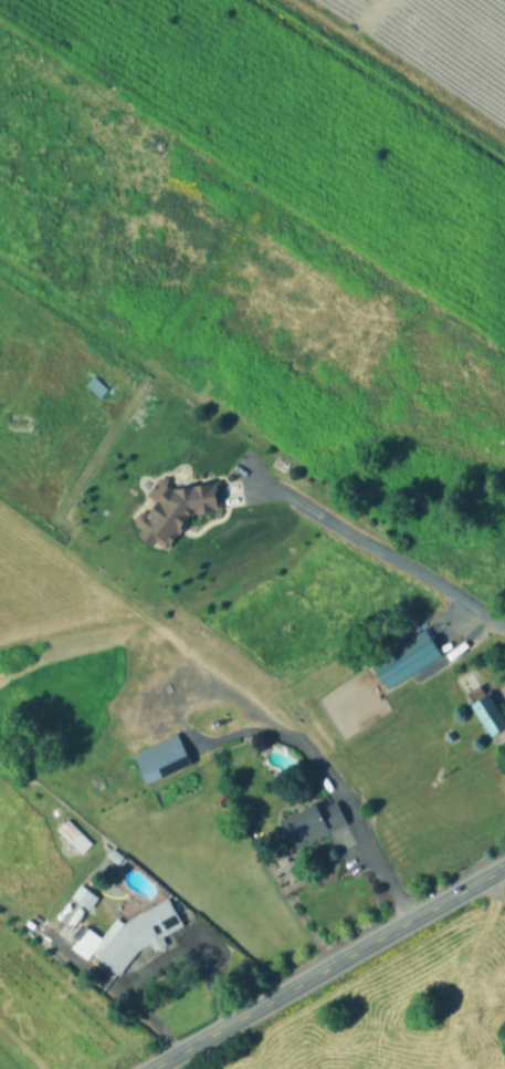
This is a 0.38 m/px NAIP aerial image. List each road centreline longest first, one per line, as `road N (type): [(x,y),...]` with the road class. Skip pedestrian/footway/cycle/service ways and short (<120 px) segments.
road 1 (tertiary): [(155,1068),(504,867)]
road 2 (track): [(299,0),(504,137)]

